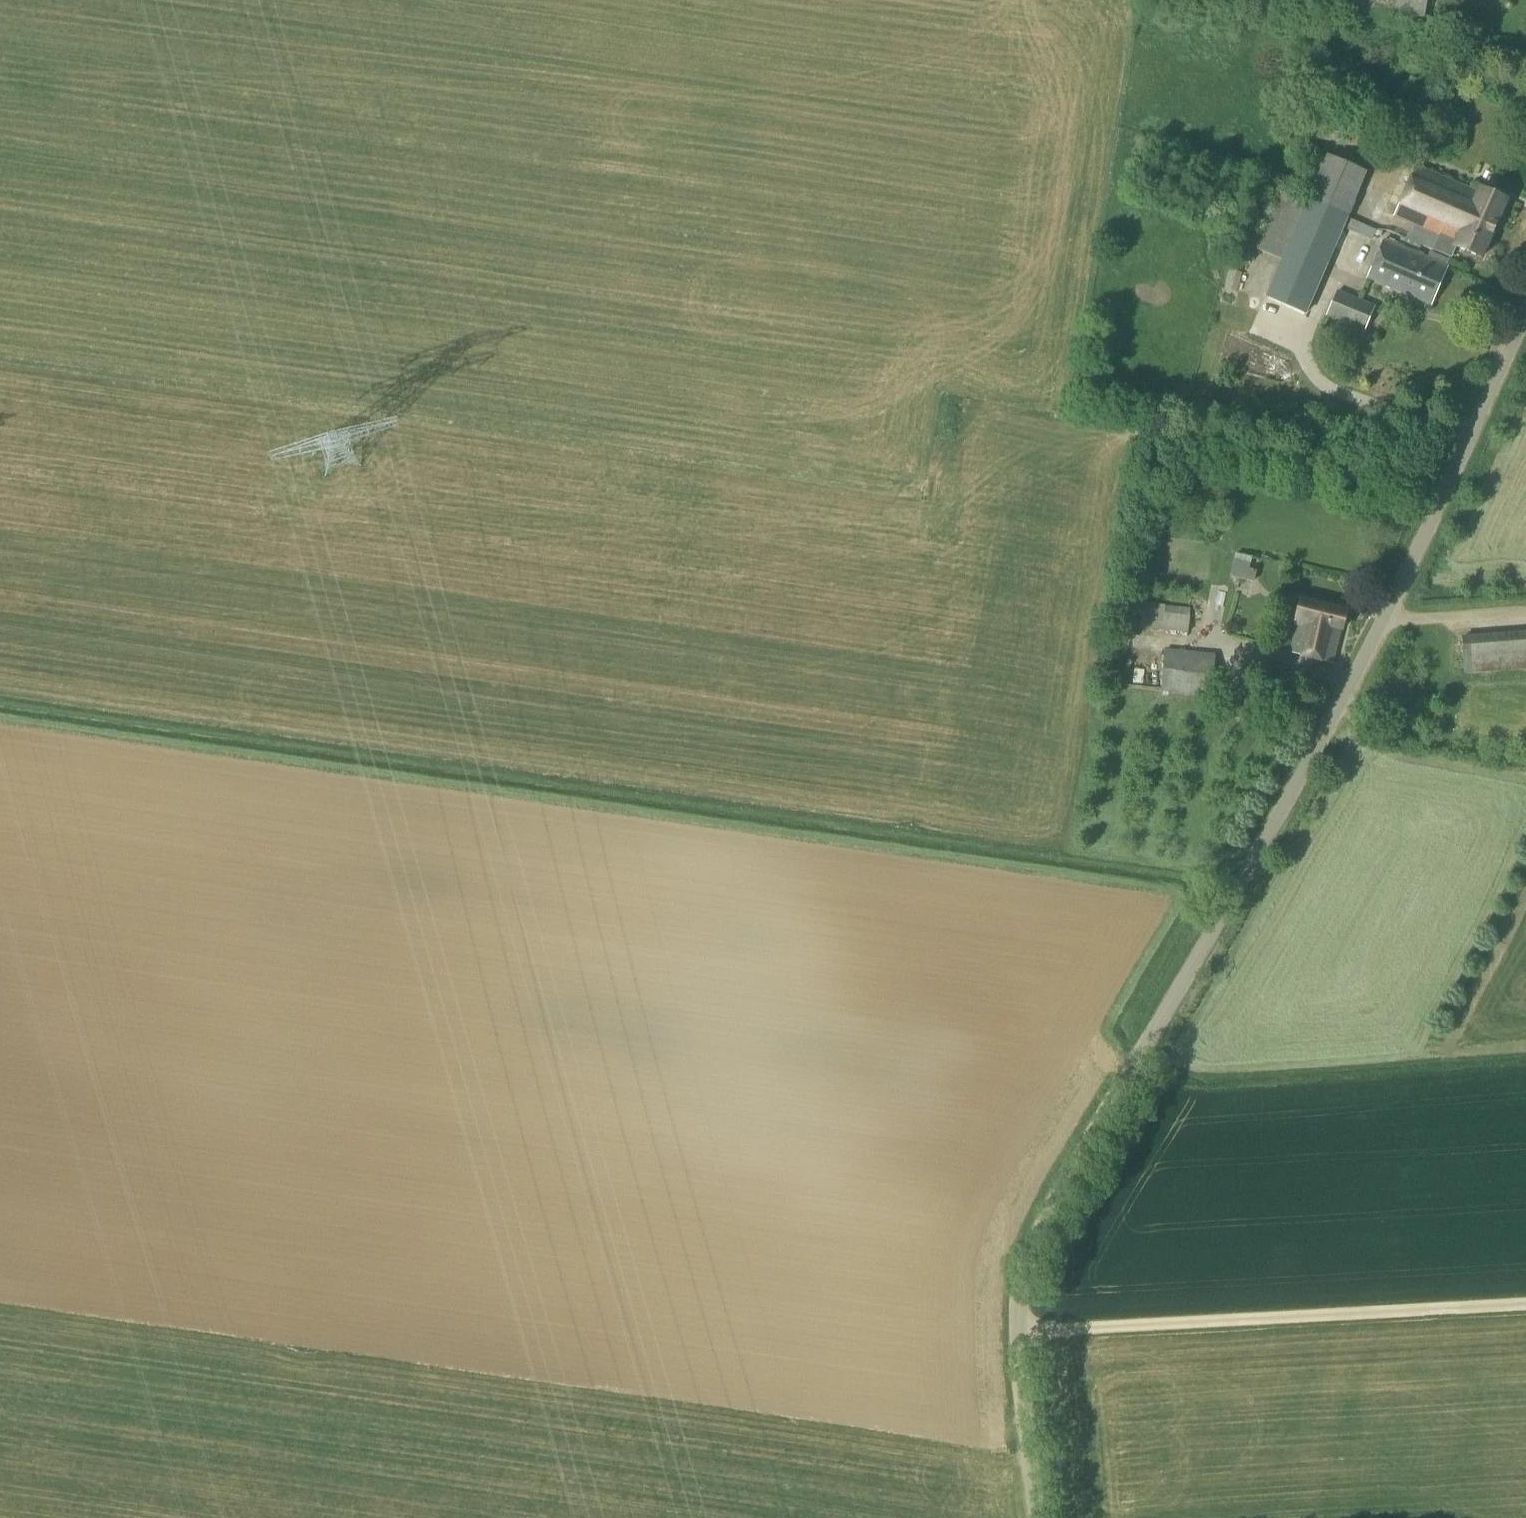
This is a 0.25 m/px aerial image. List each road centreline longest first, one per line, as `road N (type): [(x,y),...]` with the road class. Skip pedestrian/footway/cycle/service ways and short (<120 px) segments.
road 1 (unclassified): [(1038,1517),(1019,1335),(1033,1265),(1387,617),(1525,304)]

